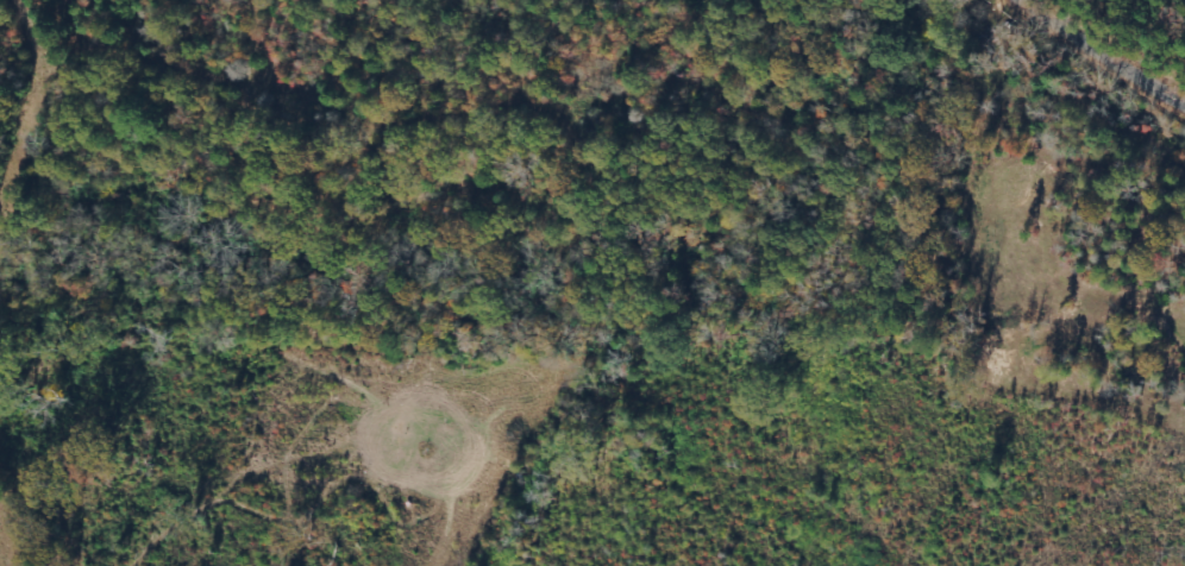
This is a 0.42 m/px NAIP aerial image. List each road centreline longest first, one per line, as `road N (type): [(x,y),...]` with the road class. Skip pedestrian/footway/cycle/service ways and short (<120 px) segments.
road 1 (residential): [(1184,103),(1027,0)]

